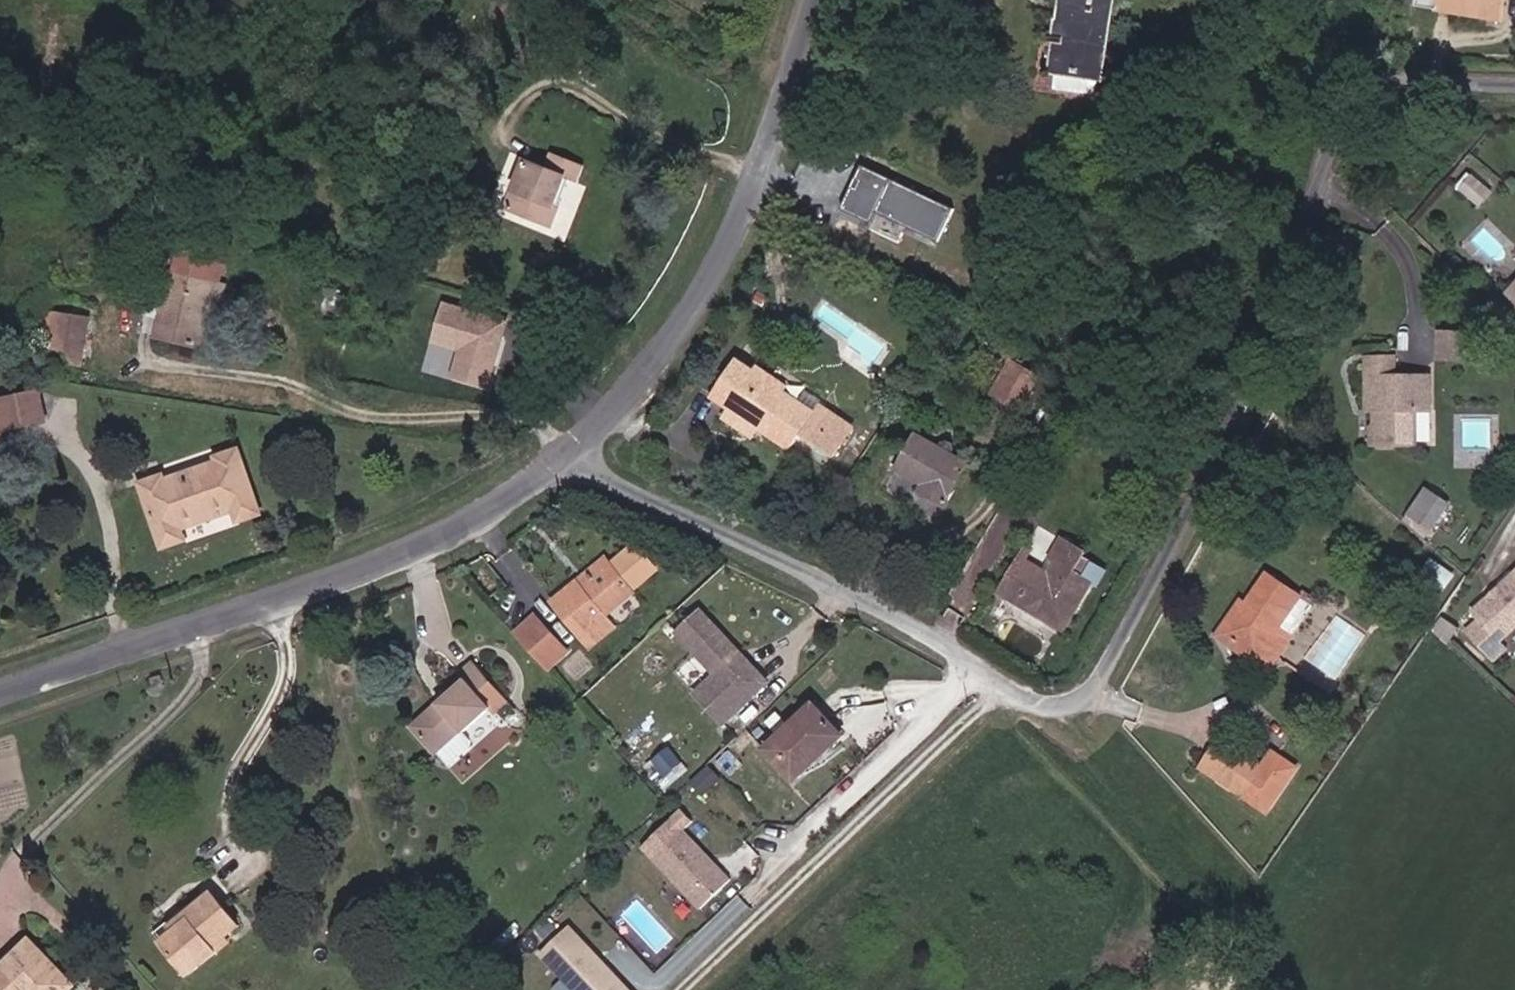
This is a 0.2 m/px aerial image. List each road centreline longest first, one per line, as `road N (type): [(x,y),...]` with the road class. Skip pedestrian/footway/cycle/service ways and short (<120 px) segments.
road 1 (residential): [(1004,684),(1060,702),(1100,680),(1201,483),(1340,140),(1373,104),(1411,83),(1514,85)]
road 2 (residential): [(0,690),(437,536),(564,447)]
road 3 (residential): [(564,447),(653,359),(706,277),(761,152),(812,0)]
road 4 (residential): [(564,447),(586,469),(940,638),(1004,684)]
road 5 (residential): [(1004,684),(674,989)]

